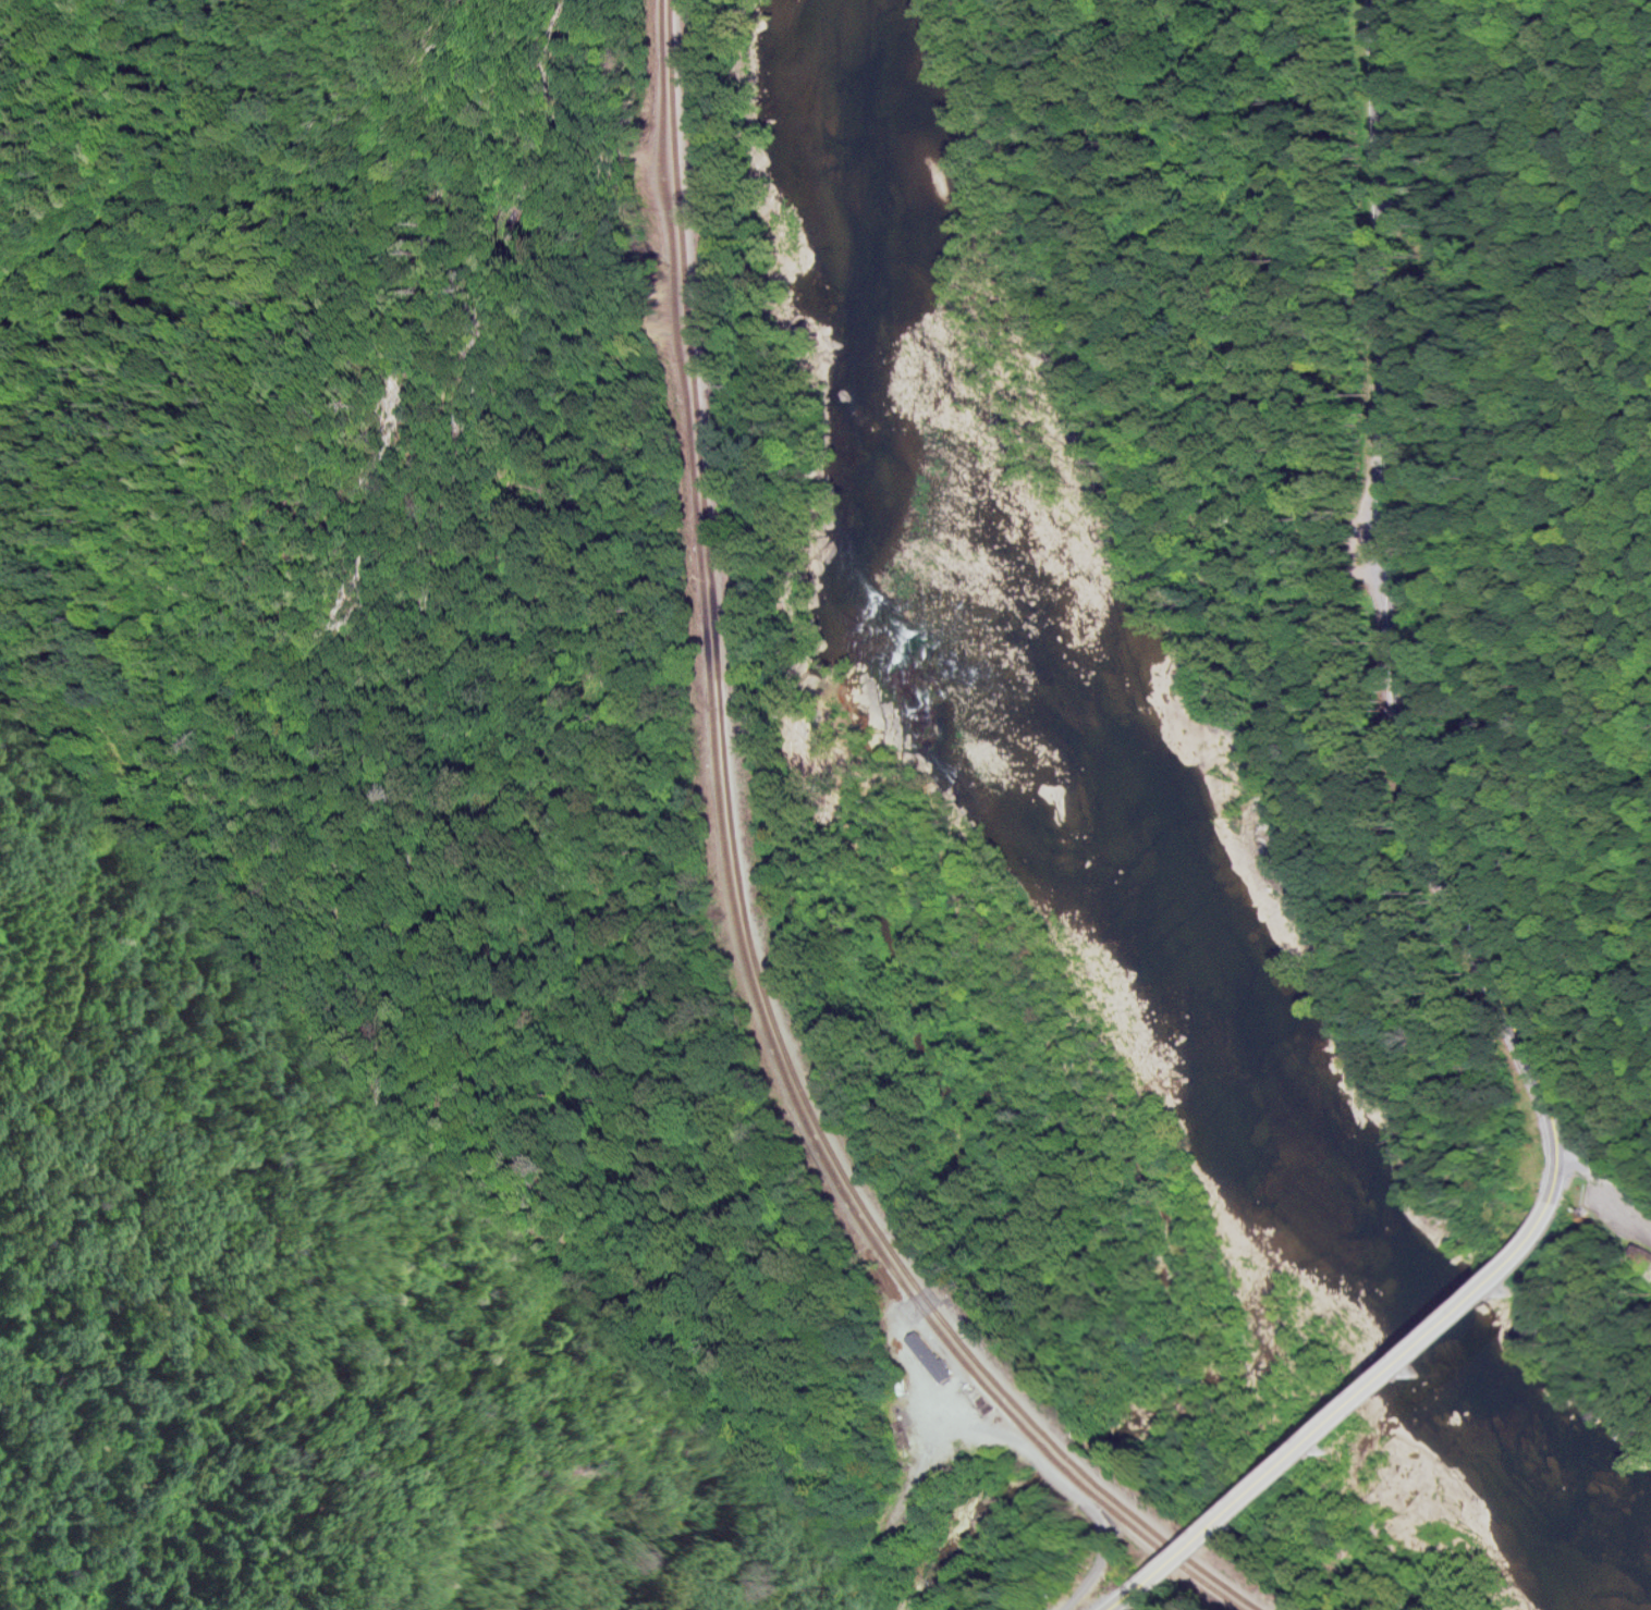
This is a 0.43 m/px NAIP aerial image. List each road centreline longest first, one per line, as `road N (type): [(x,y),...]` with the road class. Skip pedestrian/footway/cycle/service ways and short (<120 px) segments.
road 1 (secondary): [(1549,1200),(1553,1133),(1426,851),(1396,729),(1368,0)]
road 2 (track): [(0,1313),(84,1356),(139,1398),(309,1388),(416,1350),(445,1311),(494,1301),(534,1322),(575,1313),(819,1227)]
road 3 (secondary): [(1135,1587),(1479,1294),(1525,1245),(1549,1200)]
road 4 (track): [(0,1086),(95,960),(88,887),(120,781),(0,601)]
road 5 (track): [(0,282),(124,199),(136,148),(133,114),(97,0)]

